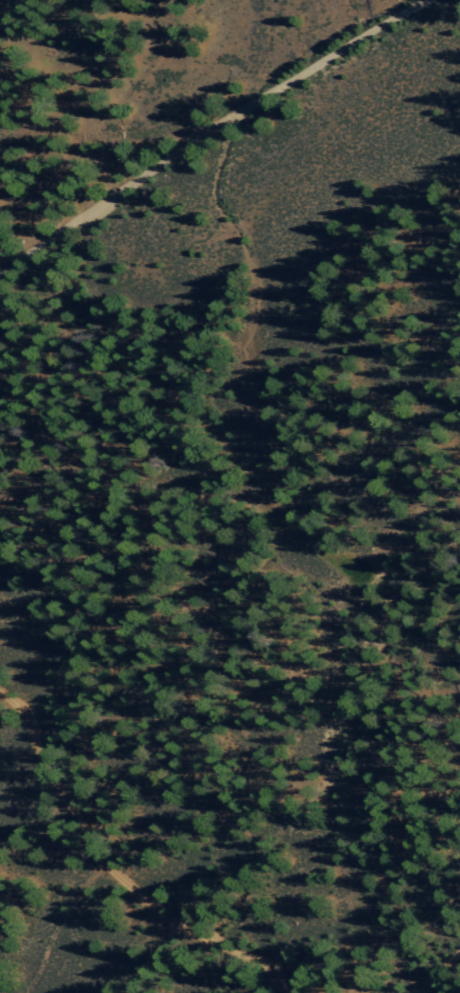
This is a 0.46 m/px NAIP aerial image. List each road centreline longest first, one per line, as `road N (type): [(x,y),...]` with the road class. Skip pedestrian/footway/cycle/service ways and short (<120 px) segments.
road 1 (track): [(447,523),(414,551),(336,679),(333,712),(336,877),(347,905),(419,991)]
road 2 (track): [(0,275),(249,105),(423,0)]
road 3 (track): [(0,693),(26,716),(101,860),(153,909),(222,950),(265,963),(292,992)]

